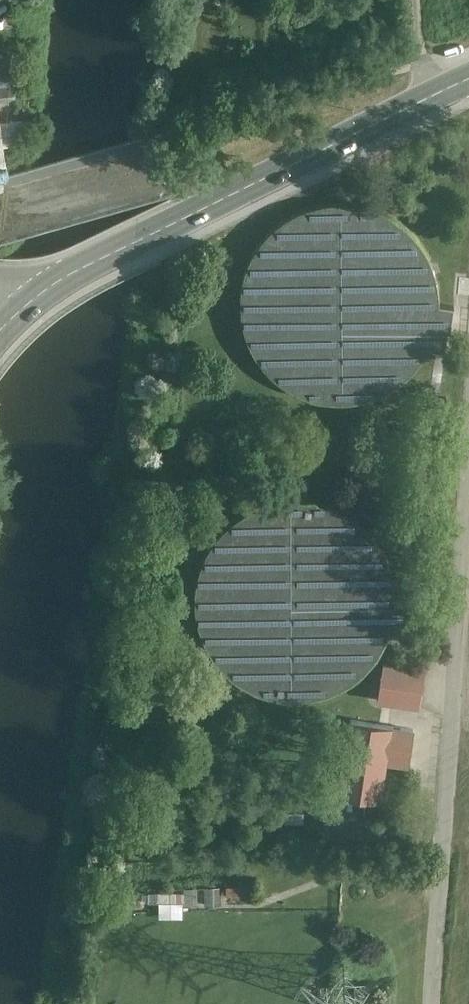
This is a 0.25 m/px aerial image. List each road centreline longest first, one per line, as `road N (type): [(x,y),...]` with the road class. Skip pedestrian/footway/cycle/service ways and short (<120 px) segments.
road 1 (tertiary): [(468,80),(80,271),(2,330)]

